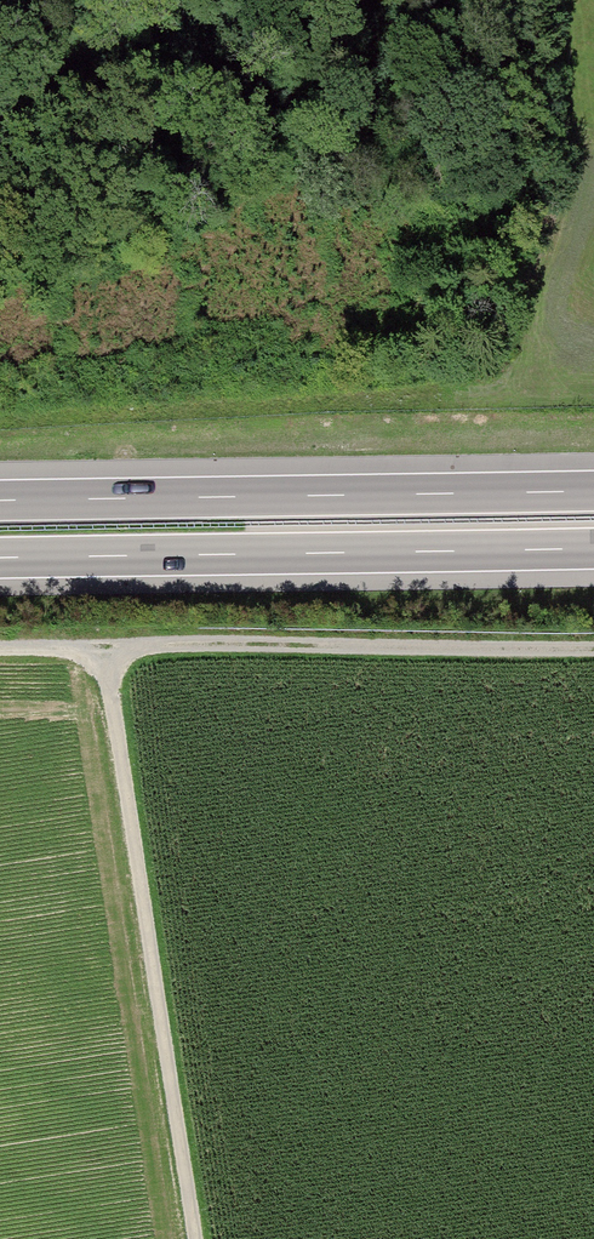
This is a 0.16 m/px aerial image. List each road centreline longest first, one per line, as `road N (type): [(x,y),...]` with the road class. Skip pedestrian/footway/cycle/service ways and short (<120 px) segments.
road 1 (track): [(104,647),(194,1238)]
road 2 (motorway): [(0,558),(593,548)]
road 3 (motorway): [(593,491),(0,500)]
road 4 (track): [(0,649),(593,648)]

